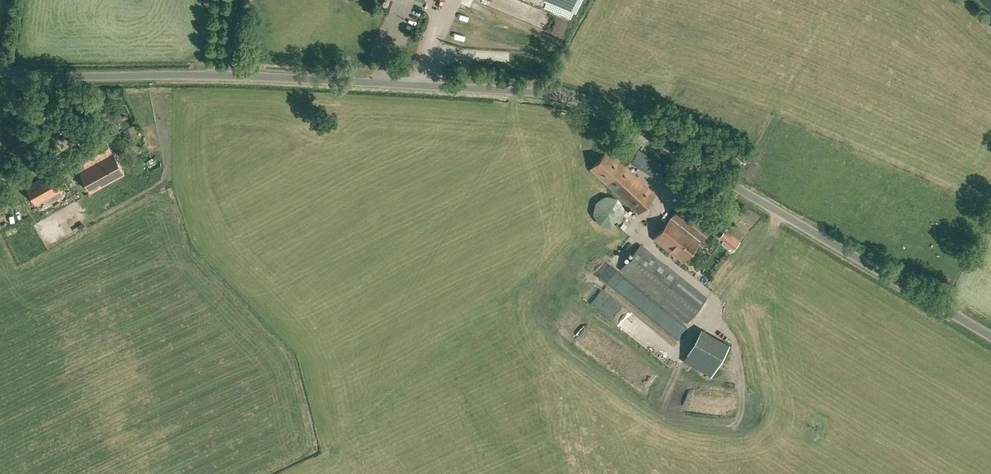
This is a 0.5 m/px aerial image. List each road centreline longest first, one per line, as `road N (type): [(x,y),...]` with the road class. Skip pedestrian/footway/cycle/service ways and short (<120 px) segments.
road 1 (unclassified): [(990,337),(617,120),(558,95),(253,75),(0,70)]

